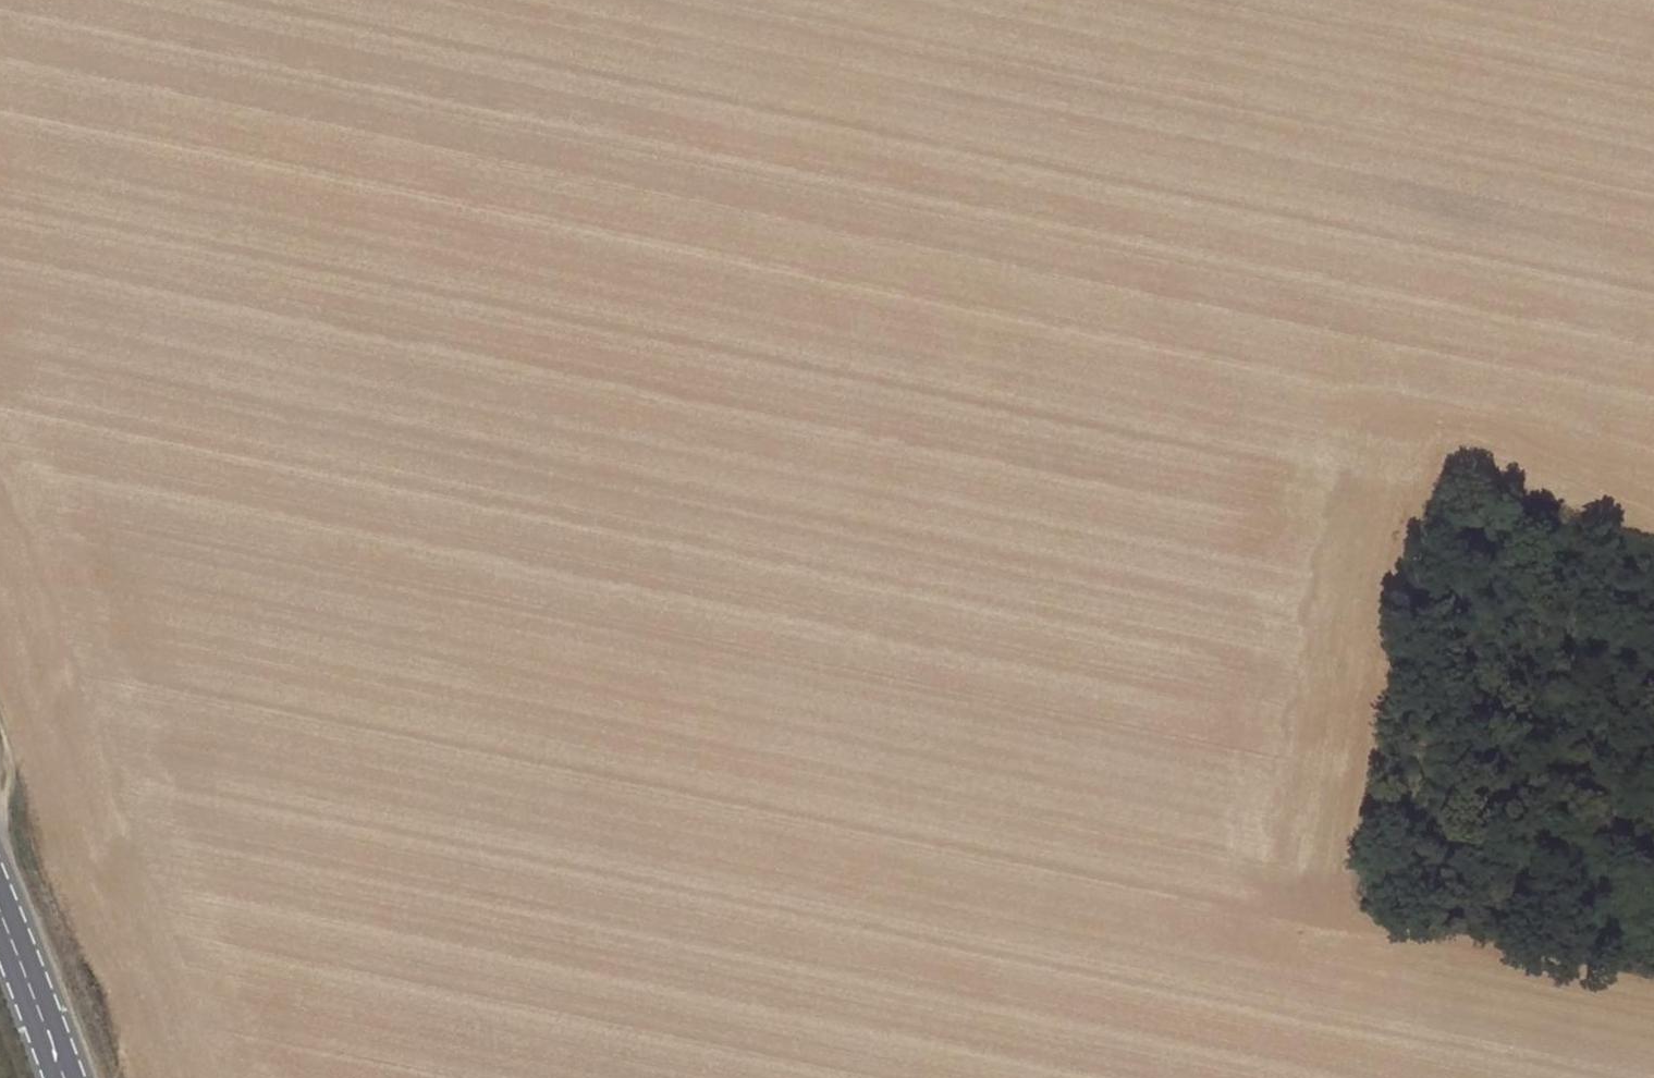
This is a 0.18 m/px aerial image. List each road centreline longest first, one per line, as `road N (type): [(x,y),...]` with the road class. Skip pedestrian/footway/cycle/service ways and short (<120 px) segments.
road 1 (secondary): [(65,1077),(0,909)]

